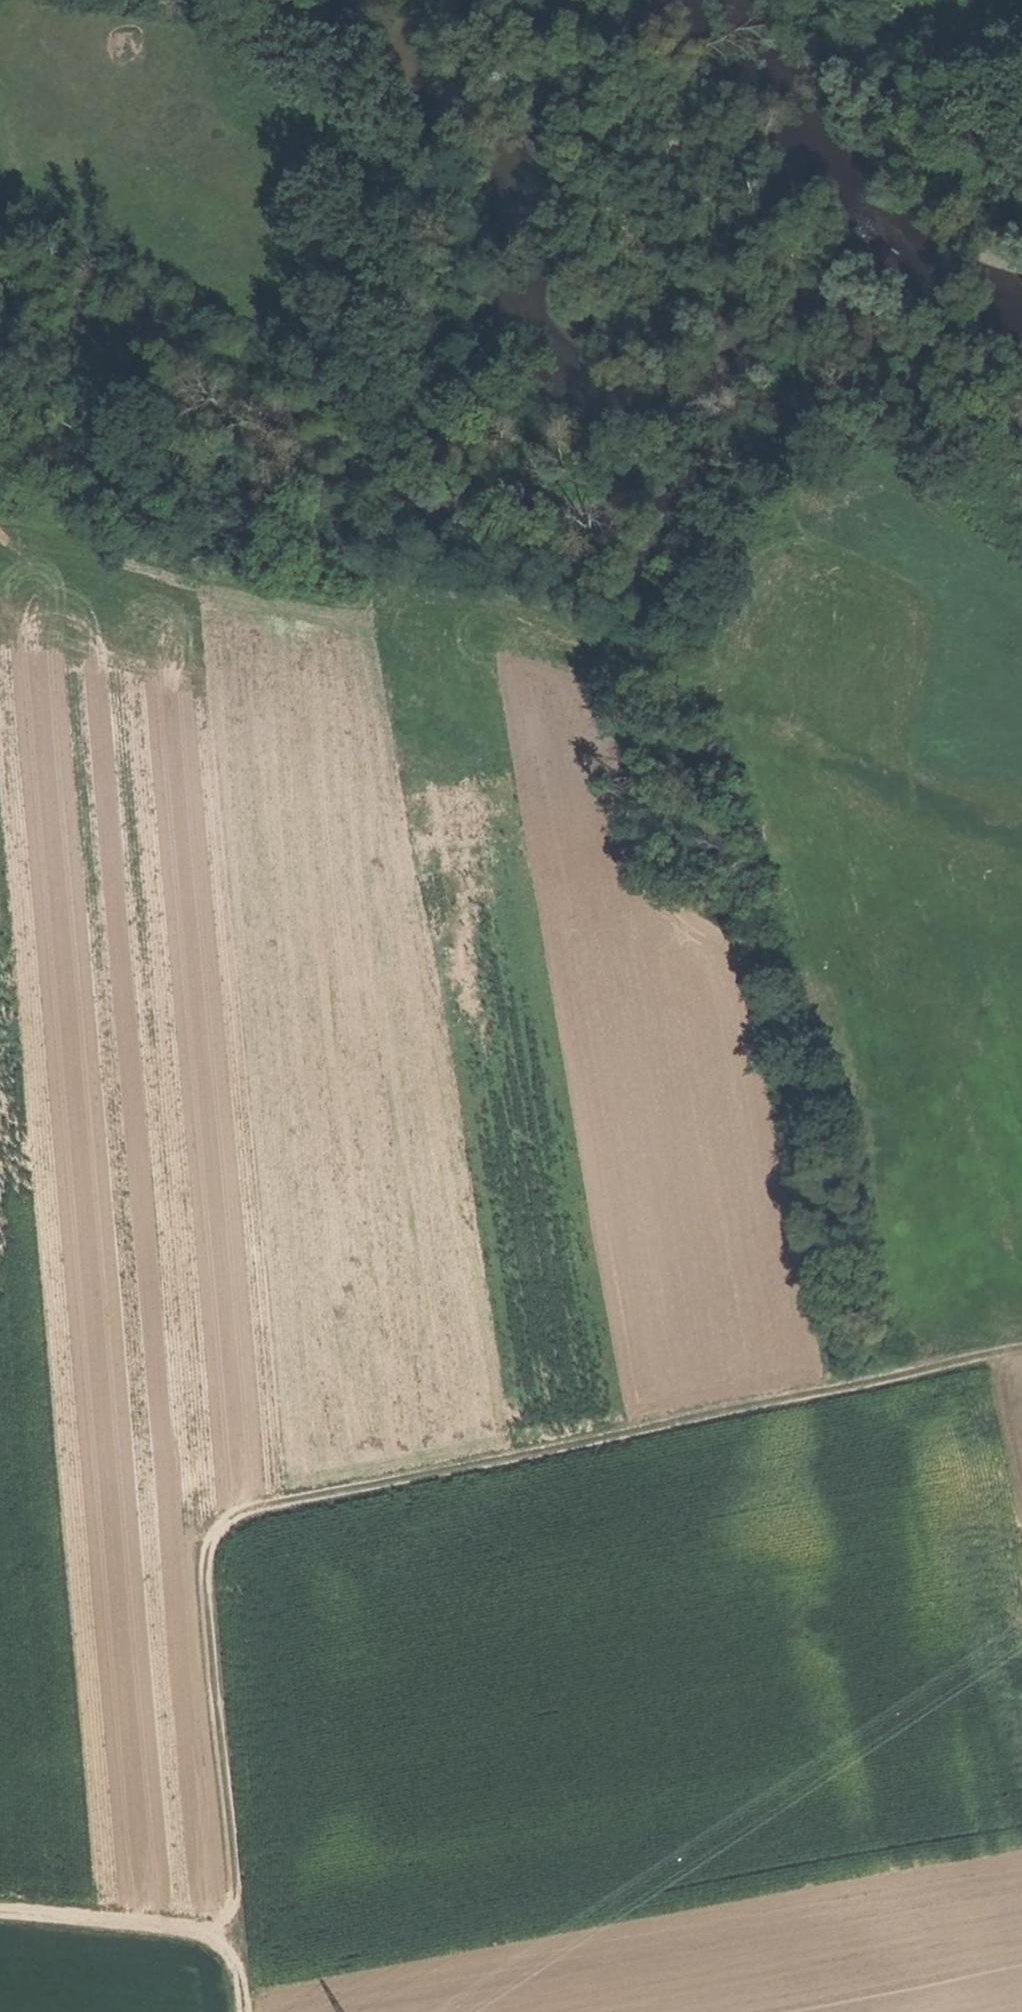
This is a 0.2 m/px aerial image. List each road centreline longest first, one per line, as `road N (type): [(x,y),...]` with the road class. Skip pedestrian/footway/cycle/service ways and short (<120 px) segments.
road 1 (track): [(199,1931),(220,1928),(235,1911),(237,1885),(201,1574),(208,1530),(239,1515),(1021,1347)]
road 2 (track): [(0,1911),(199,1931),(240,1976),(244,2011)]

